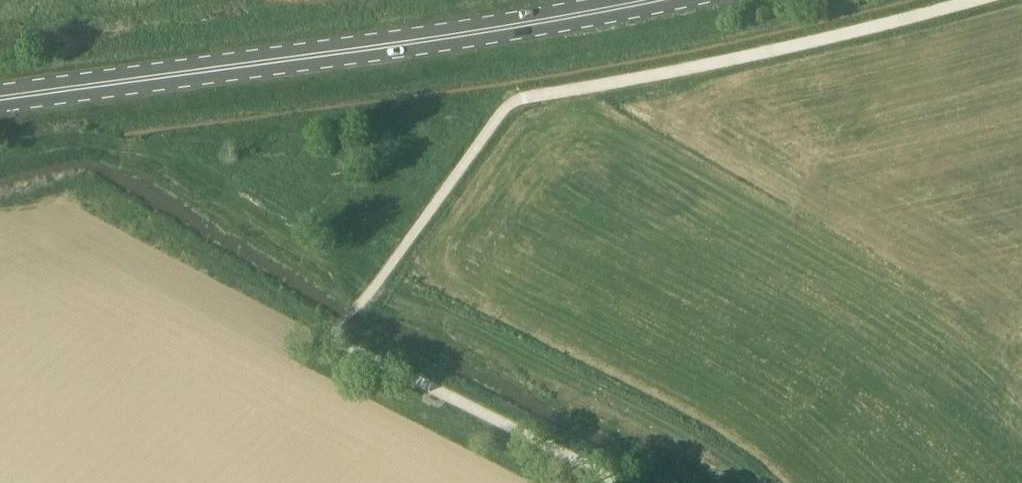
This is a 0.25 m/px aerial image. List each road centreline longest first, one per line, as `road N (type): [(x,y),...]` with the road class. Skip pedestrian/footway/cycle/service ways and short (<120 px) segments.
road 1 (primary): [(0,98),(646,0)]
road 2 (track): [(759,482),(715,448),(557,369),(372,290)]

